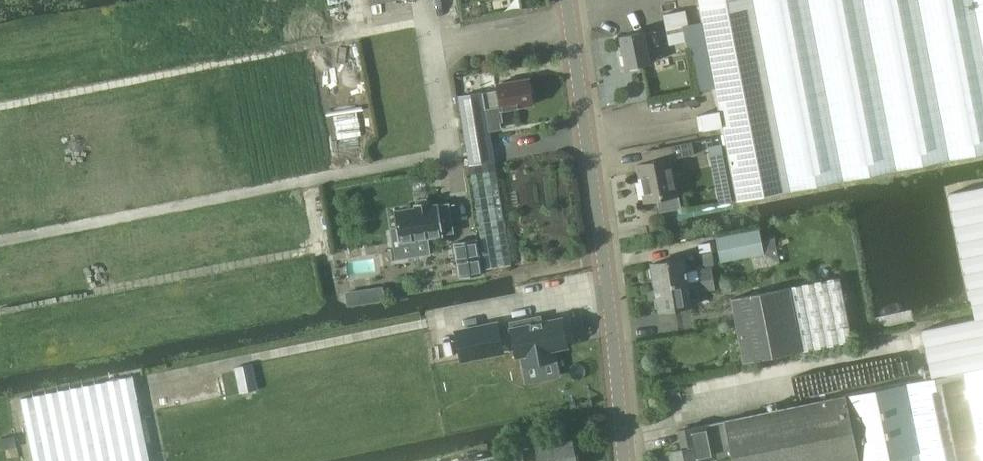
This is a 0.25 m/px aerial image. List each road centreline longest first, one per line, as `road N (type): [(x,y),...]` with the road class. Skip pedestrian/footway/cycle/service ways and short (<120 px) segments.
road 1 (residential): [(625,460),(567,0)]
road 2 (track): [(0,311),(323,249),(310,181)]
road 3 (track): [(0,105),(325,42),(355,27)]
road 4 (track): [(310,181),(0,240)]
road 5 (track): [(452,156),(310,181)]

